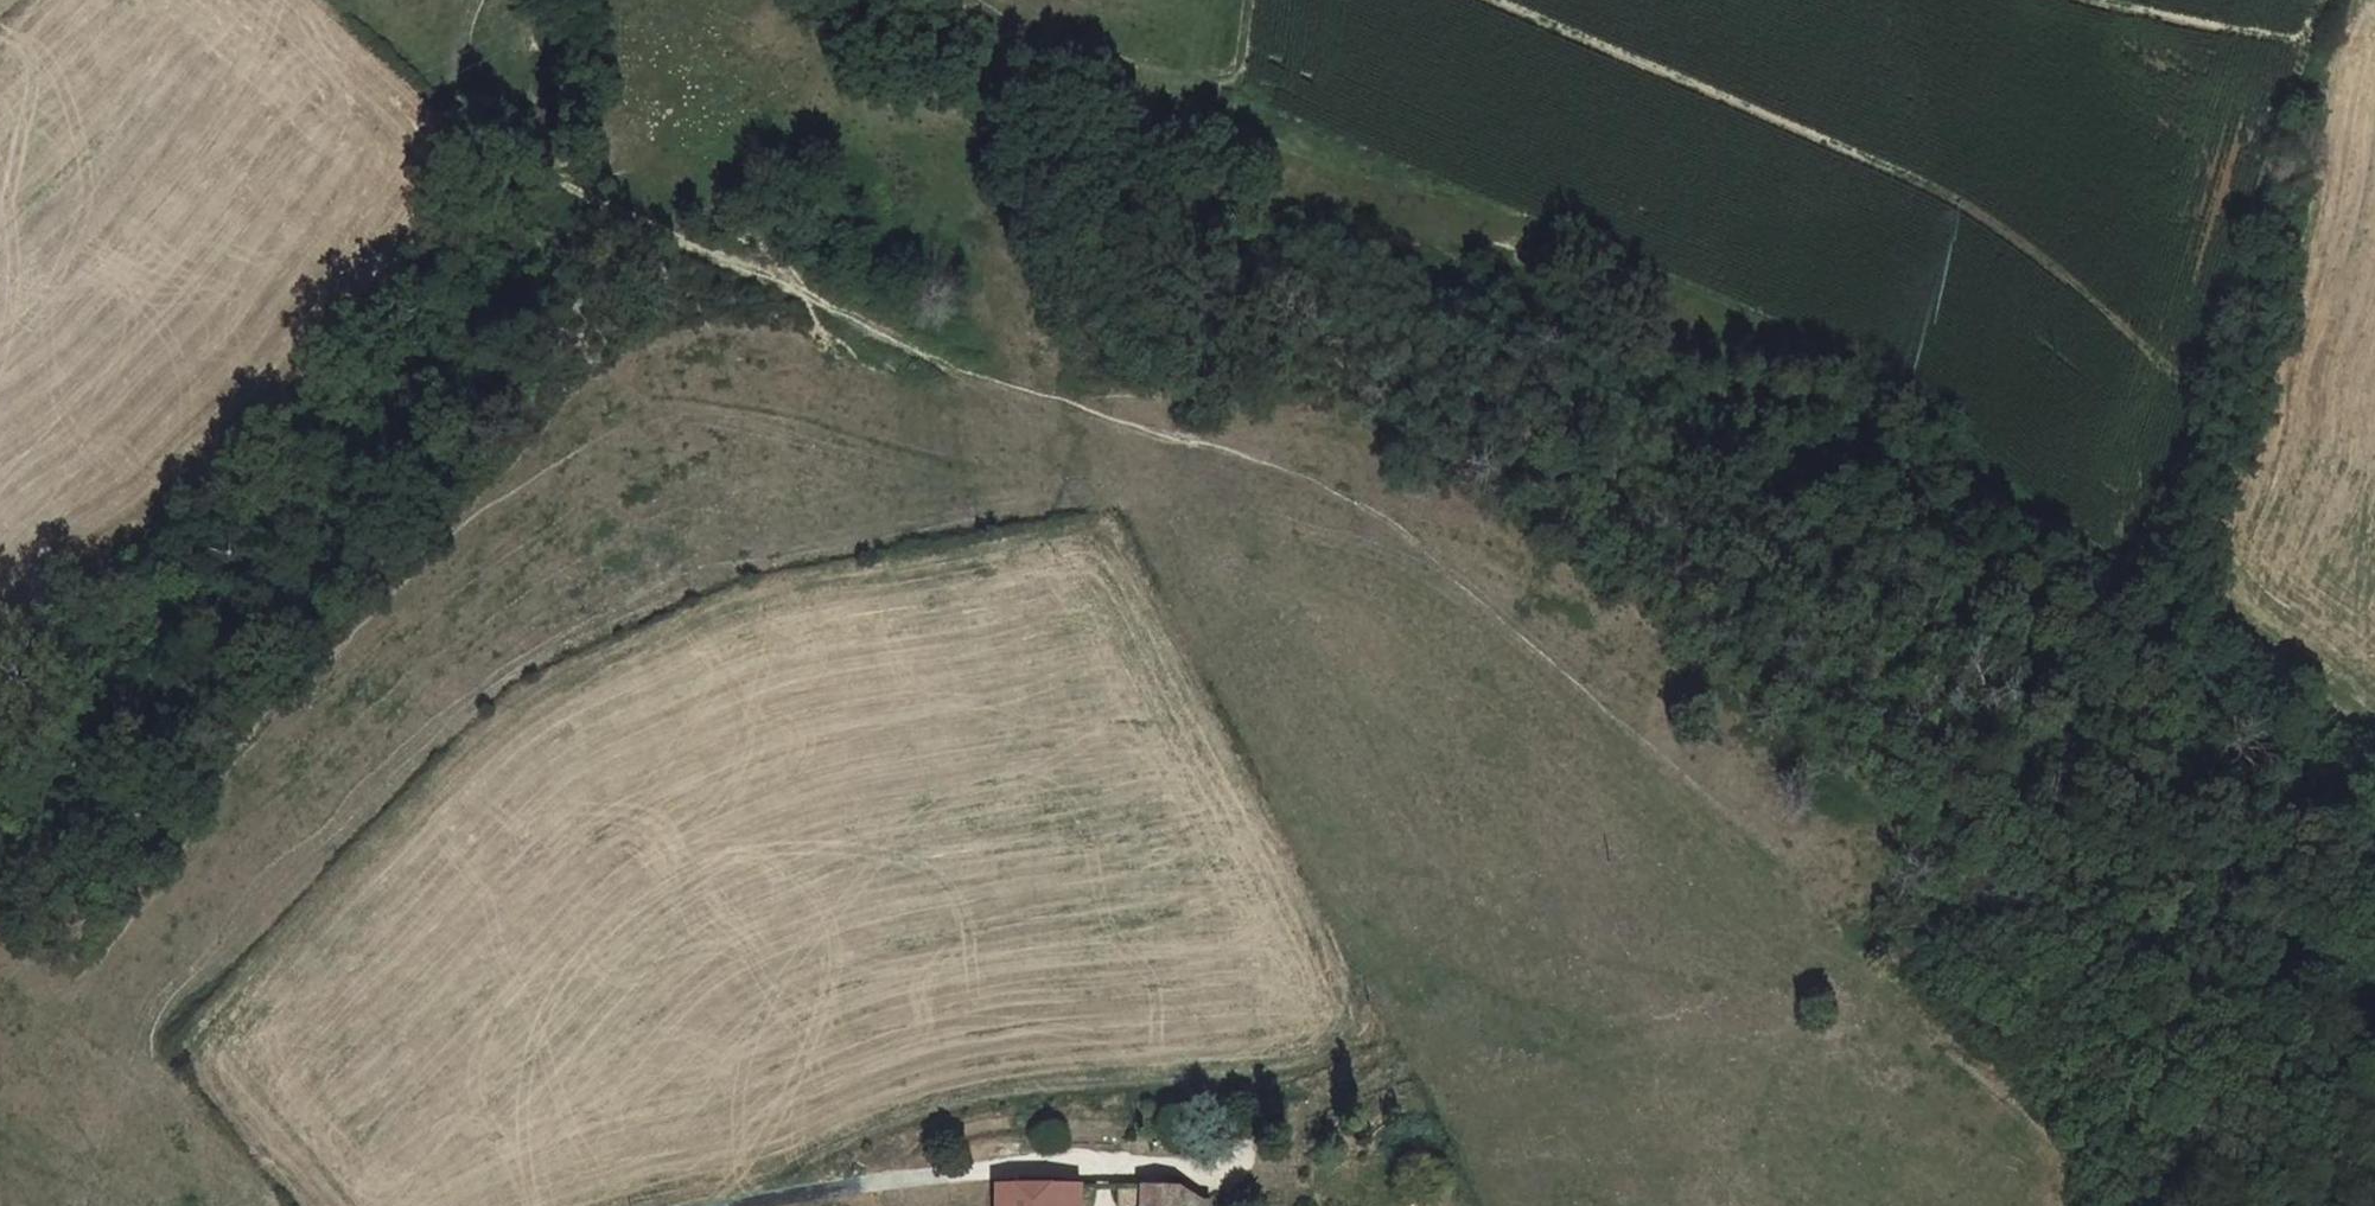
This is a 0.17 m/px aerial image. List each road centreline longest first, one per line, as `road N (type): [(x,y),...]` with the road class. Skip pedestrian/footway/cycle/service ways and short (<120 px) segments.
road 1 (track): [(479,0),(463,49),(465,80),(486,126),(527,167),(970,376),(1236,452),(1390,521),(1758,839),(1850,950),(2013,1093),(2061,1166),(2068,1205)]
road 2 (unclassified): [(748,1205),(1115,1157),(1163,1166)]

